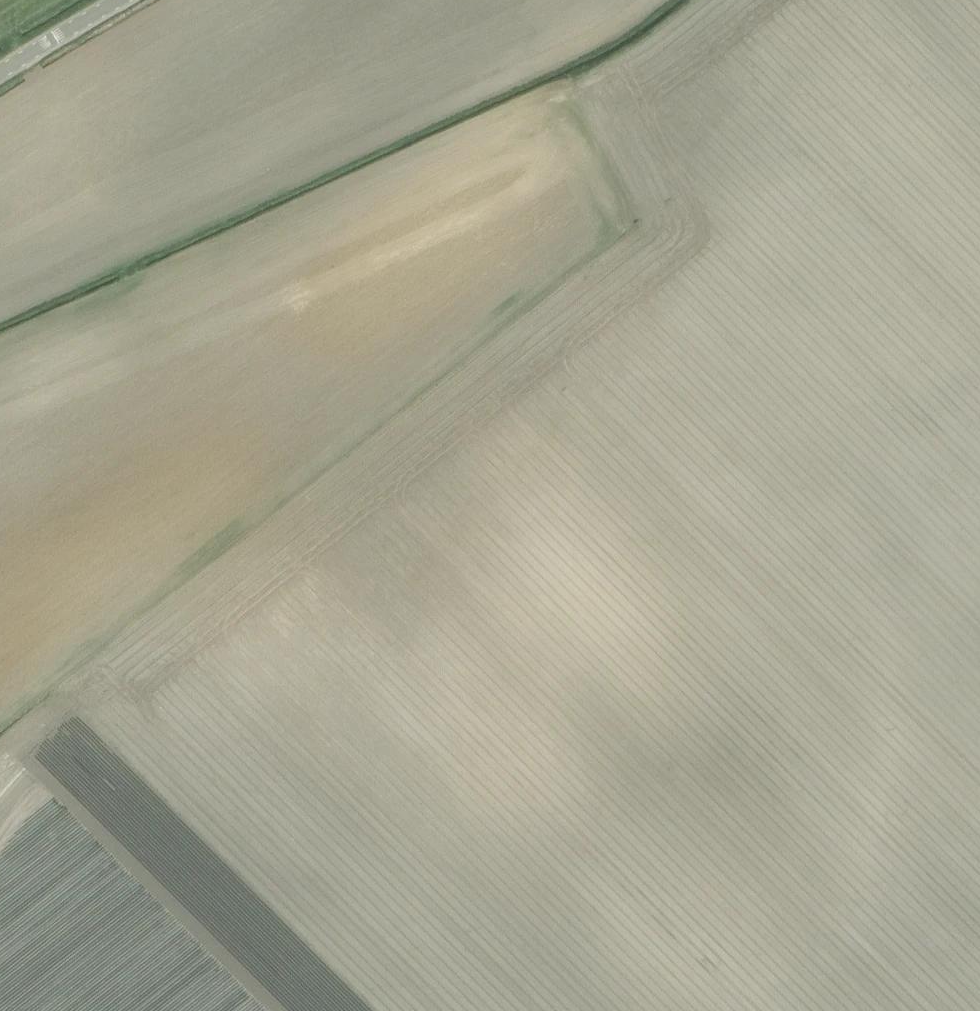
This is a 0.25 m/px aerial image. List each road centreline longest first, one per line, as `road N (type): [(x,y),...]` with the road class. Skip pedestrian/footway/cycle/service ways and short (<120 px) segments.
road 1 (track): [(795,1010),(846,954),(881,846),(888,718)]
road 2 (unclassified): [(0,78),(128,0)]

